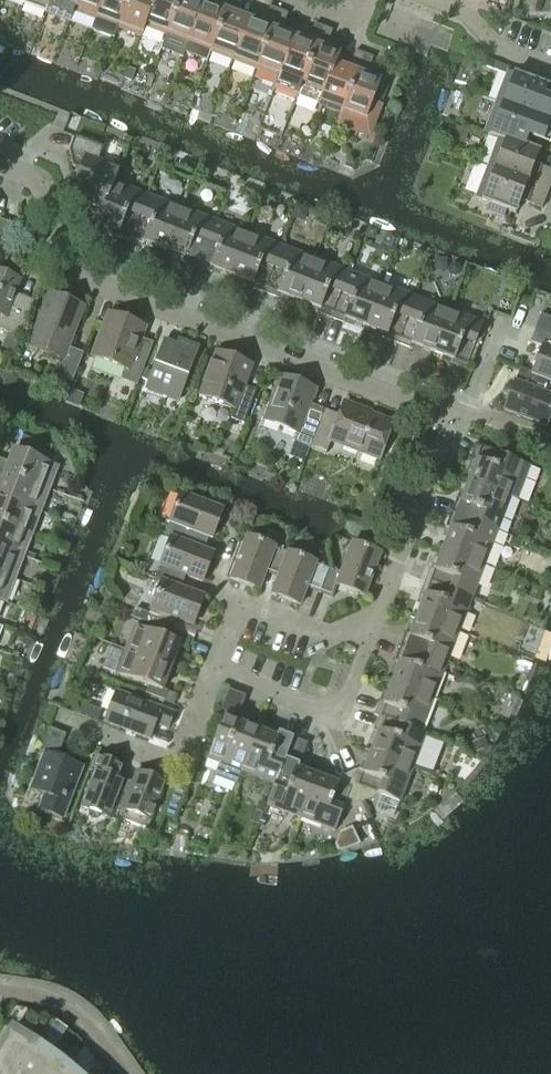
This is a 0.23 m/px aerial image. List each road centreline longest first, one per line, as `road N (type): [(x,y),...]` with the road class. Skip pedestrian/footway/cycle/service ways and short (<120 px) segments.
road 1 (residential): [(461,411),(66,270),(37,176),(0,163)]
road 2 (unclassified): [(365,681),(461,411)]
road 3 (unclassified): [(70,729),(187,771),(214,693)]
road 4 (unclassified): [(365,681),(345,740),(214,693)]
road 5 (unclassified): [(214,693),(238,634),(365,681)]
road 6 (residential): [(550,56),(404,0)]

